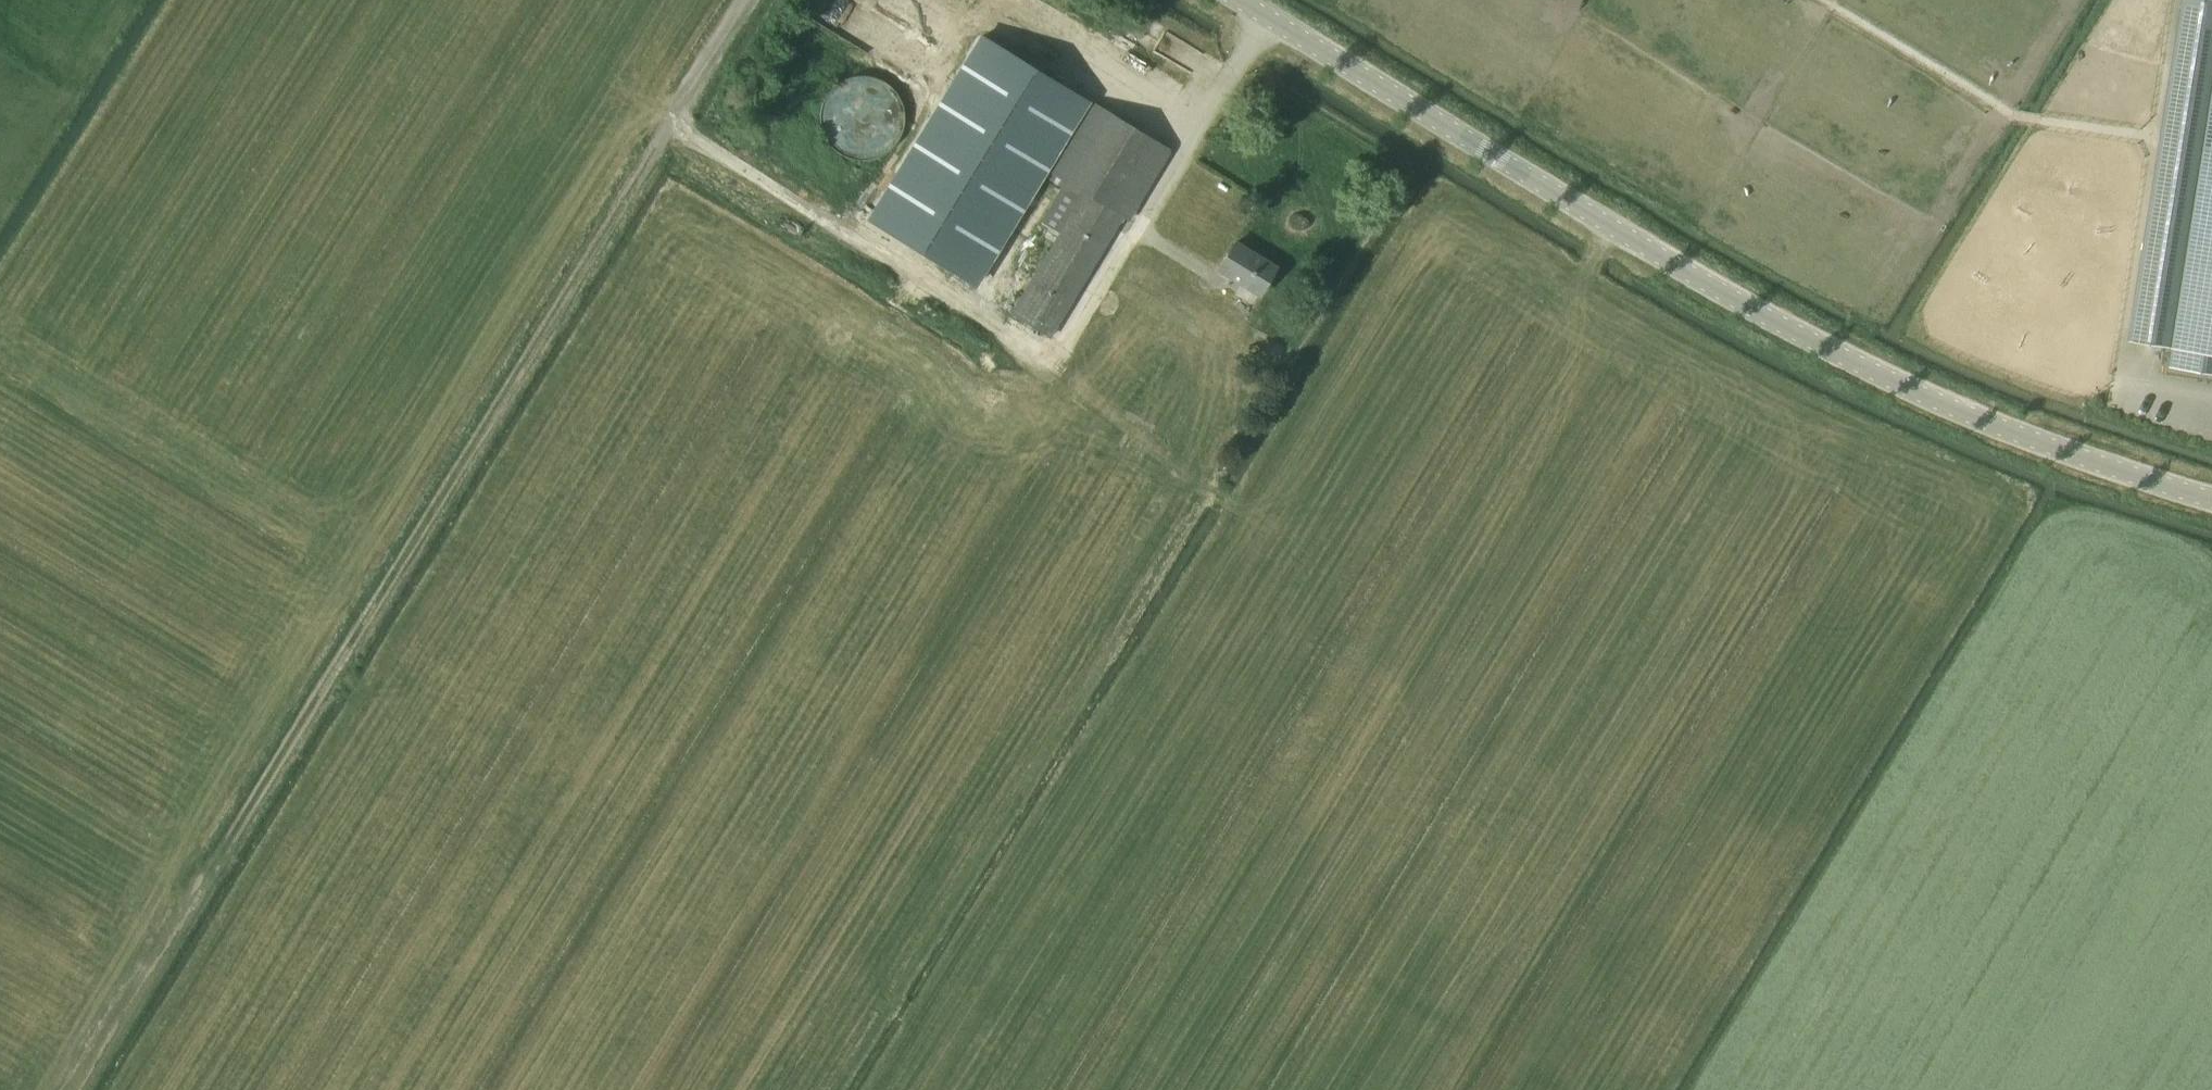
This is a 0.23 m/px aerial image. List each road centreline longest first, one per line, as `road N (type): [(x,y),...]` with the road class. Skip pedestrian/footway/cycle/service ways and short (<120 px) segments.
road 1 (unclassified): [(2211,499),(1889,378),(1697,277),(1252,0)]

